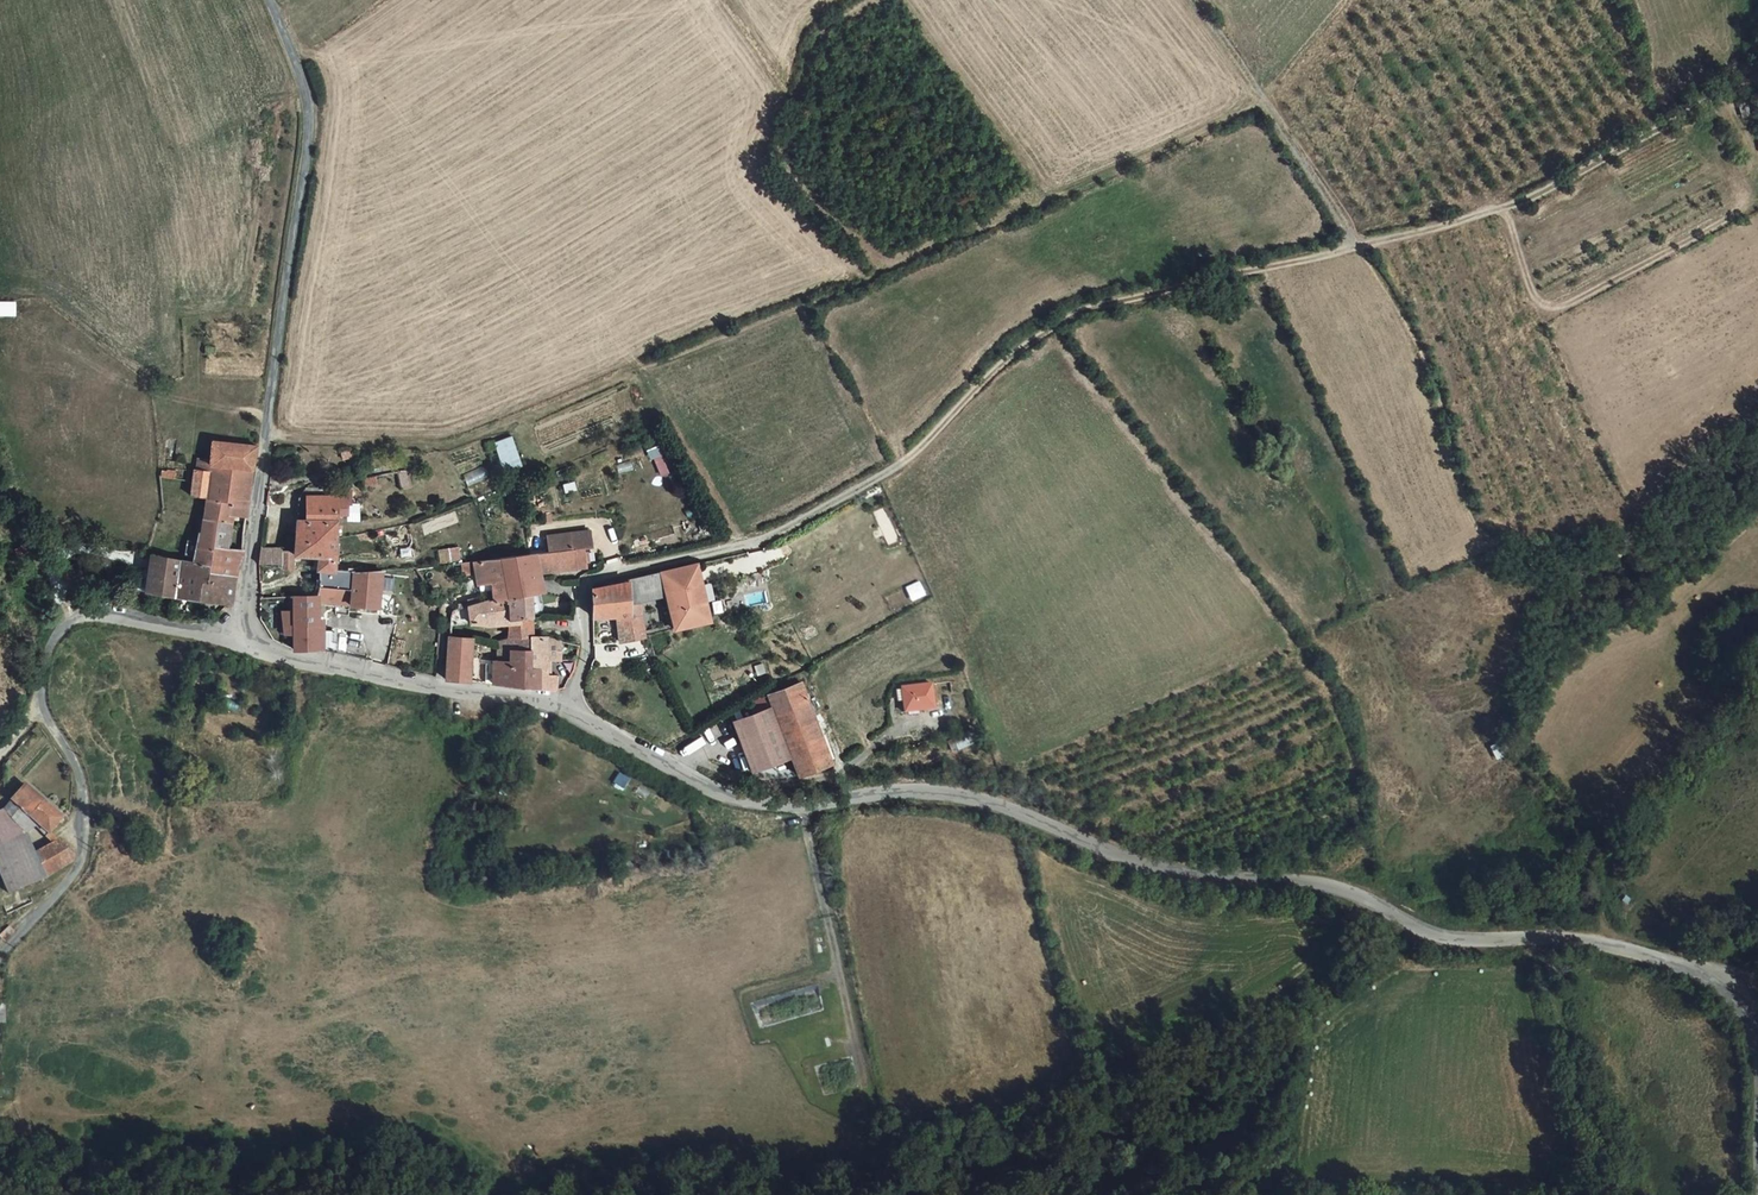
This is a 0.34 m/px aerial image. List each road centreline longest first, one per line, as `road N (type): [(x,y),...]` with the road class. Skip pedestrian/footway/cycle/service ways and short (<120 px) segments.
road 1 (unclassified): [(564,707),(742,805),(918,797),(996,811),(1185,879),(1320,885),(1468,943),(1554,940),(1662,959),(1713,979),(1736,1000),(1757,1048),(1757,1142)]
road 2 (unknown): [(270,436),(448,447),(847,292),(993,219),(1081,188),(1262,103)]
road 3 (track): [(1664,135),(1507,210),(1083,303),(1000,358),(914,448),(872,477),(772,533),(720,548)]
road 4 (unclassified): [(266,0),(308,97),(311,143),(241,640)]
road 5 (unclassified): [(0,962),(88,852),(77,771),(39,711),(43,671),(78,618),(241,640)]
road 6 (unclassified): [(241,640),(306,660),(564,707)]
road 7 (unclassified): [(720,548),(591,574),(585,645),(564,707)]
road 8 (track): [(1561,941),(1607,1194)]
road 9 (track): [(1356,249),(1262,103)]
road 10 (track): [(1262,103),(1196,0)]

